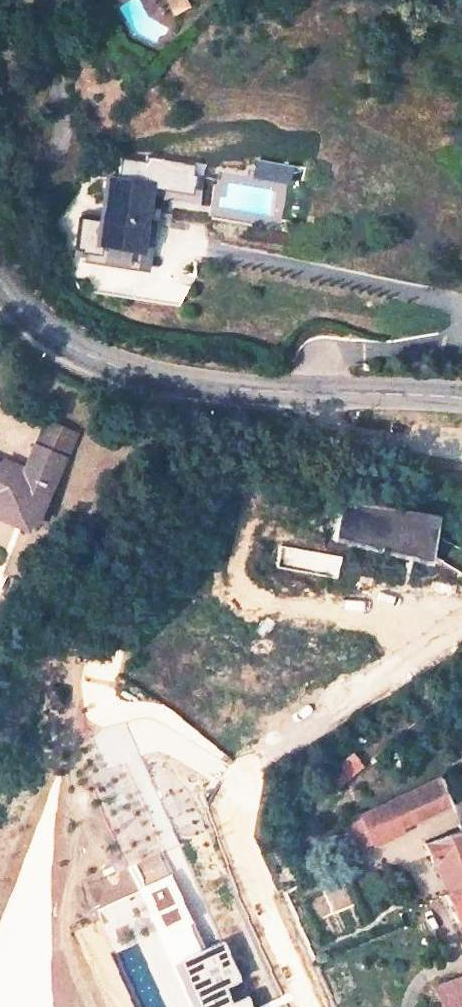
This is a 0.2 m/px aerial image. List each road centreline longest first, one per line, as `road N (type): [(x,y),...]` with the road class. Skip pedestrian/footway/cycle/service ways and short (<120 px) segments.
road 1 (track): [(461,562),(412,533),(359,517),(241,490),(209,492),(175,511),(100,600),(83,644),(59,773)]
road 2 (unclassified): [(461,619),(258,764),(242,800),(239,842),(307,1006)]
road 3 (tertiary): [(0,283),(36,324),(79,353),(175,382),(334,394)]
road 4 (unclassified): [(334,394),(345,430),(461,447)]
road 5 (tertiary): [(334,394),(461,401)]

